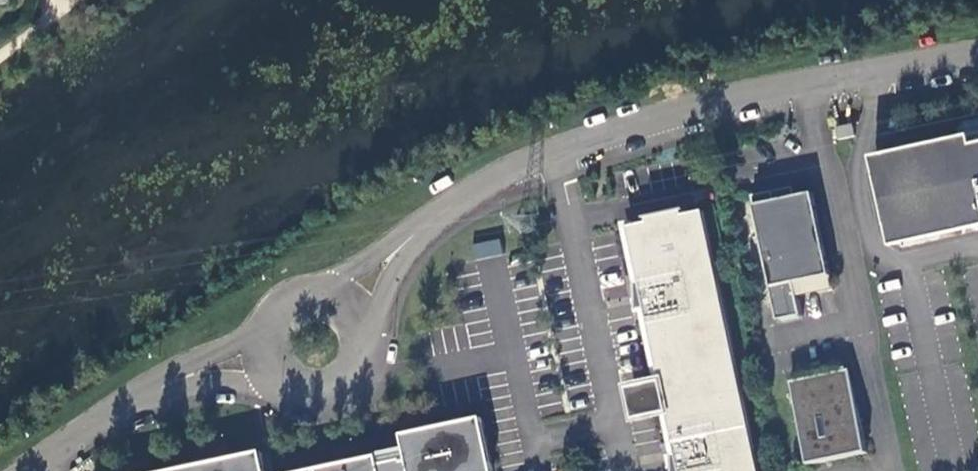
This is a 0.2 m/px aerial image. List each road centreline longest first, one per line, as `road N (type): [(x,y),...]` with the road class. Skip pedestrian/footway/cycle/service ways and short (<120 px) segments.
road 1 (unclassified): [(977,55),(805,86),(607,138),(482,192),(421,235)]
road 2 (unclassified): [(155,392),(28,470)]
road 3 (unclassified): [(155,392),(296,395)]
road 4 (unclassified): [(265,319),(155,392)]
road 5 (unclassified): [(374,351),(421,235)]

